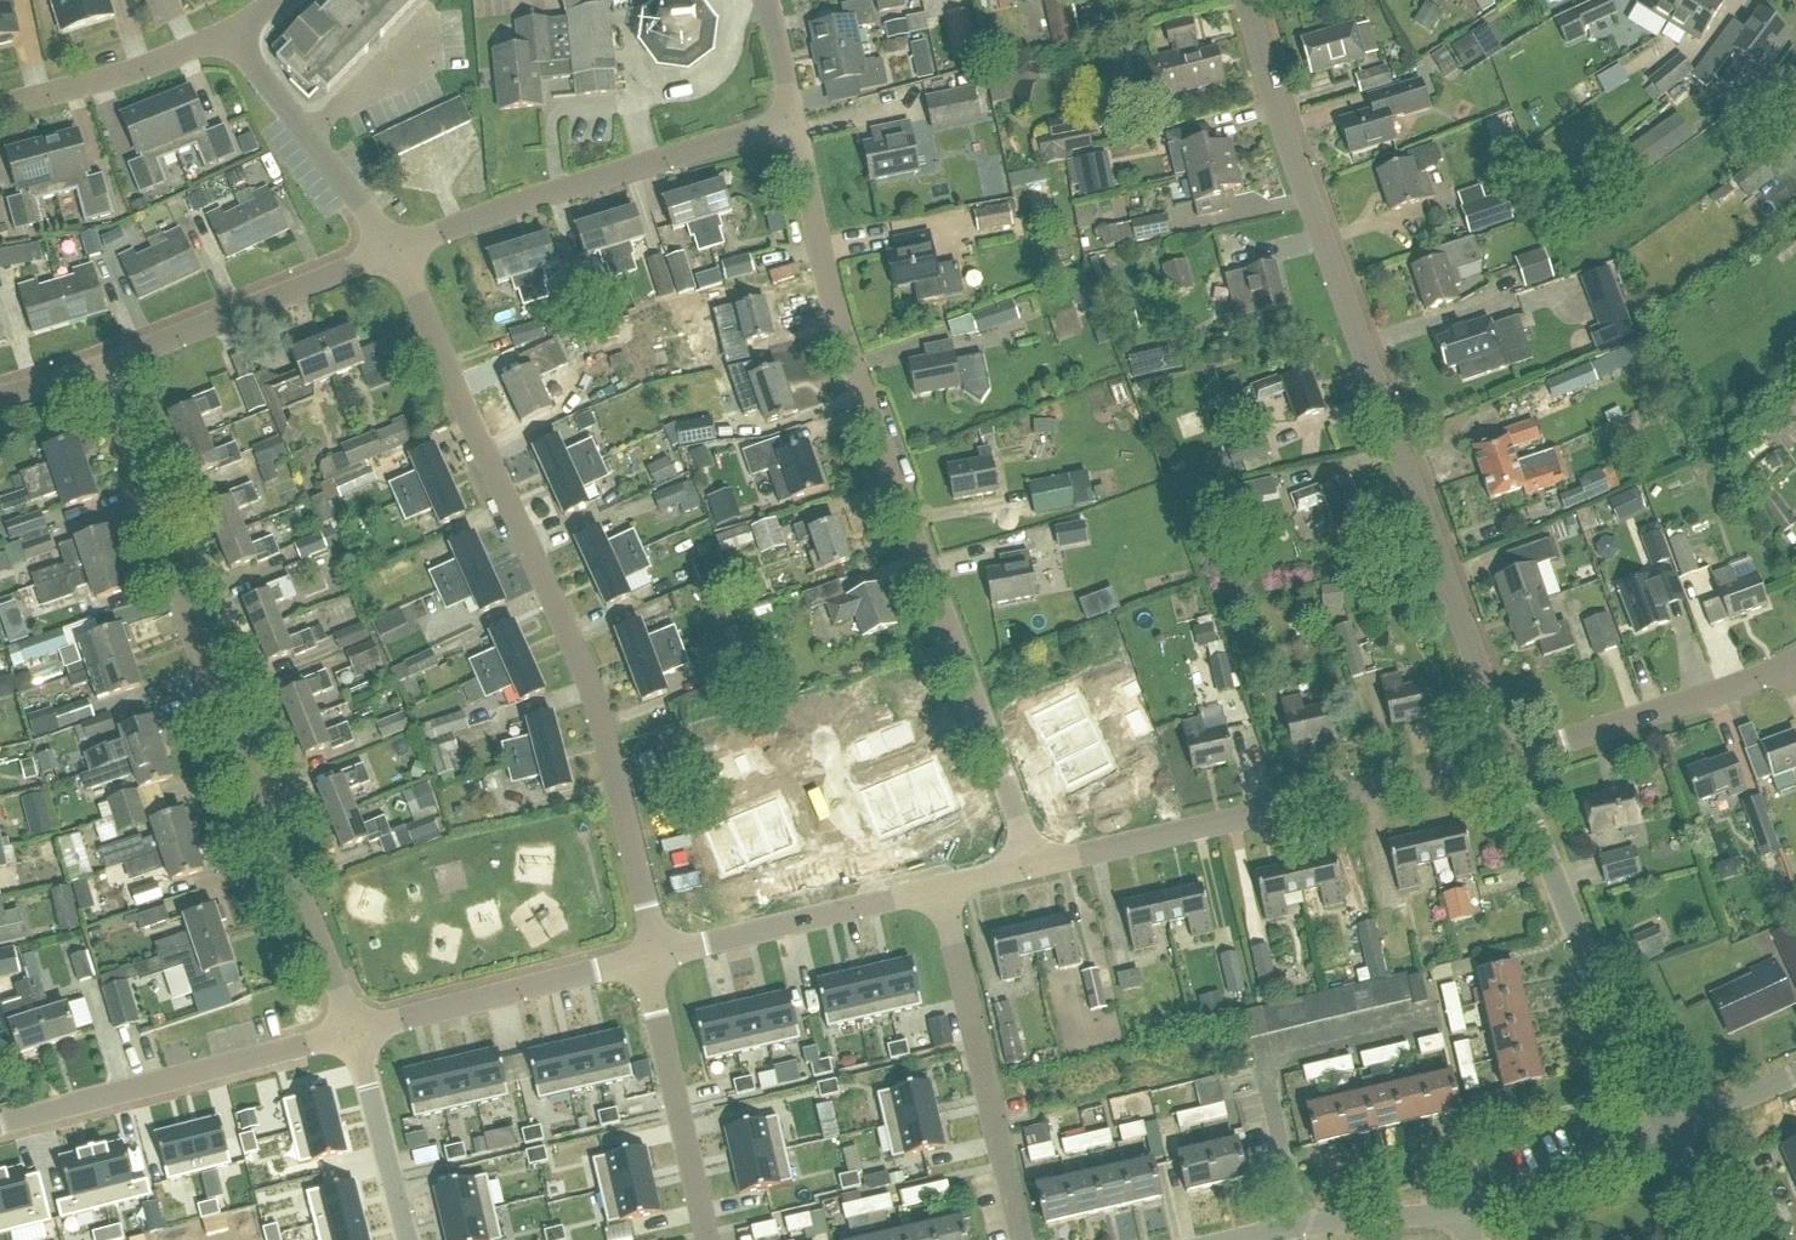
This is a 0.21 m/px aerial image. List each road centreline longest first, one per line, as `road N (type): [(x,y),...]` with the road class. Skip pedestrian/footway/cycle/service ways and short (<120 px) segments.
road 1 (unclassified): [(1509,759),(1282,128),(1247,0)]
road 2 (residential): [(1033,862),(842,340),(791,122)]
road 3 (residential): [(659,956),(582,675),(392,251)]
road 4 (residential): [(352,1033),(94,371)]
road 5 (residential): [(1033,862),(1509,759)]
road 6 (residential): [(392,251),(791,122)]
road 7 (unclassified): [(1665,1133),(1509,759)]
road 8 (residential): [(0,1122),(352,1033)]
road 9 (residential): [(942,887),(1023,1239)]
road 10 (residential): [(94,371),(392,251)]
road 11 (residential): [(352,1033),(645,960)]
road 12 (residential): [(659,956),(942,887)]
road 13 (residential): [(1509,759),(1785,670)]
road 14 (residential): [(706,1239),(645,960)]
road 15 (residential): [(392,251),(227,39)]
road 16 (residential): [(0,106),(227,39)]
road 17 (residential): [(1243,1239),(1319,1223),(1469,1209)]
road 18 (residential): [(406,1239),(352,1033)]
road 19 (residential): [(1469,1209),(1665,1133)]
road 20 (residential): [(1665,1133),(1795,1075)]
road 21 (residential): [(791,122),(765,0)]

